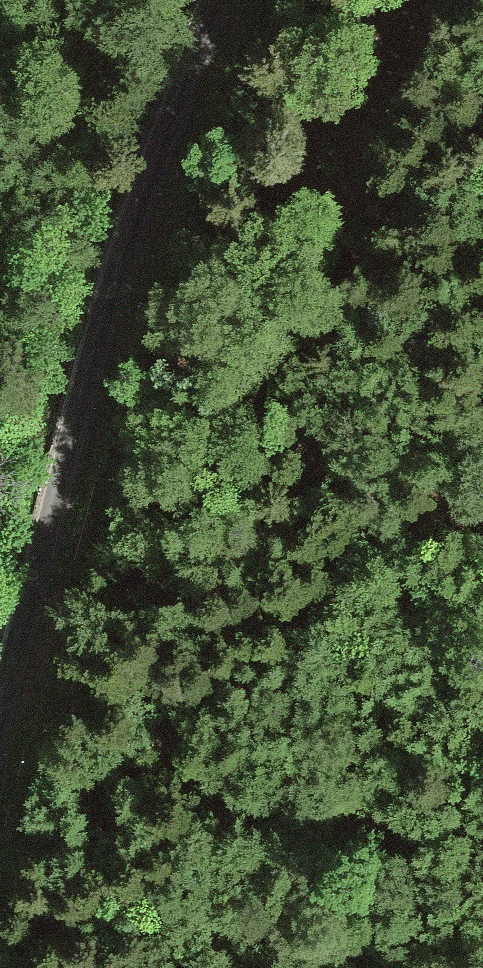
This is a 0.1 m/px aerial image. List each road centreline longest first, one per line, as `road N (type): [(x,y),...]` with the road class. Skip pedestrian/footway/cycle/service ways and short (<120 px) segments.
road 1 (unclassified): [(0,734),(107,325),(221,0)]
road 2 (track): [(22,656),(142,416),(247,234),(408,0)]

